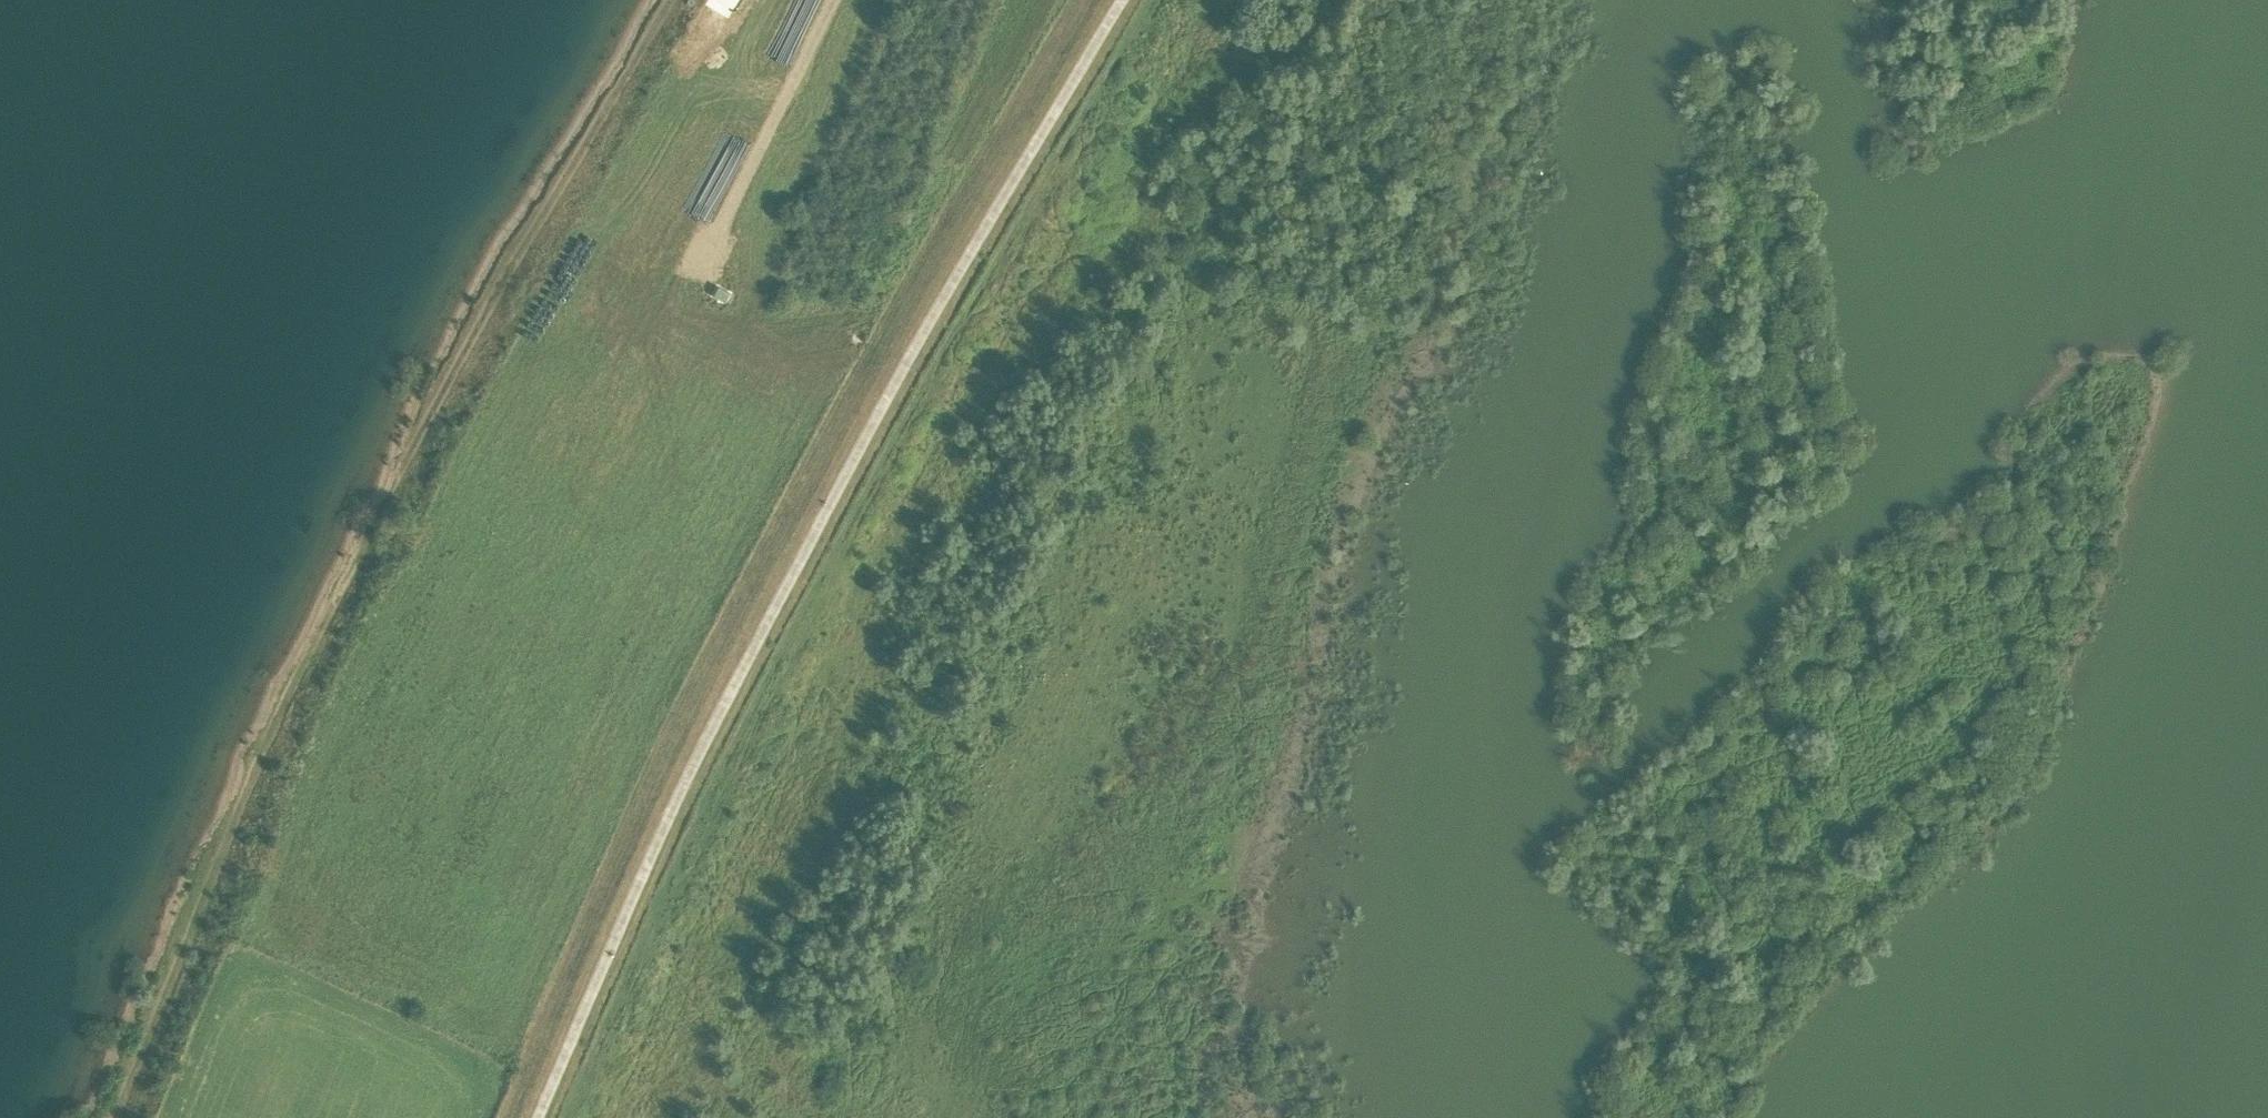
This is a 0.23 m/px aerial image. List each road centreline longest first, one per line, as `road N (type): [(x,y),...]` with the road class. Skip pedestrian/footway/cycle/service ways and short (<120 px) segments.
road 1 (track): [(667,0),(483,322),(270,737),(117,1117)]

